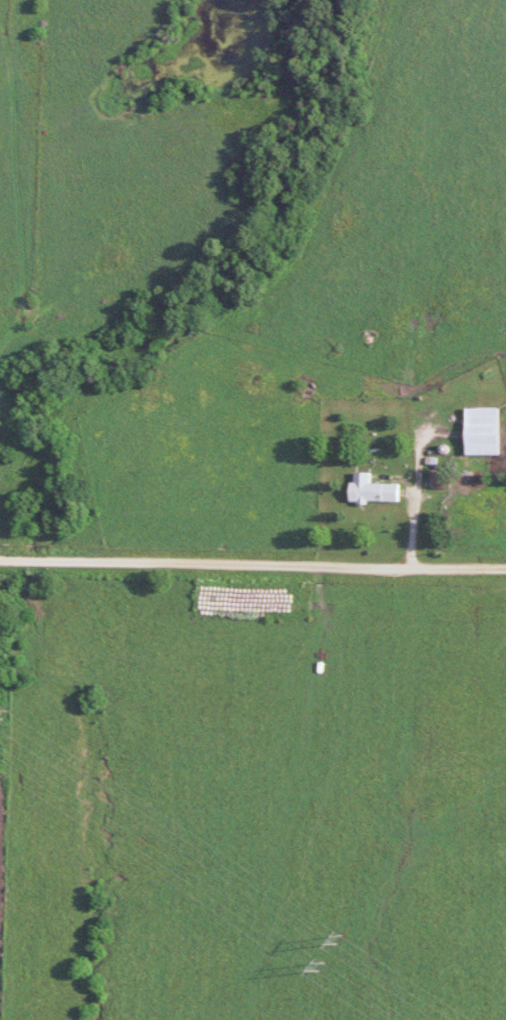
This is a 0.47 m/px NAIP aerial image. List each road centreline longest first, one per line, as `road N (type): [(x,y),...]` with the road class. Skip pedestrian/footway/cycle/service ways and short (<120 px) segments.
road 1 (residential): [(505,569),(0,557)]

